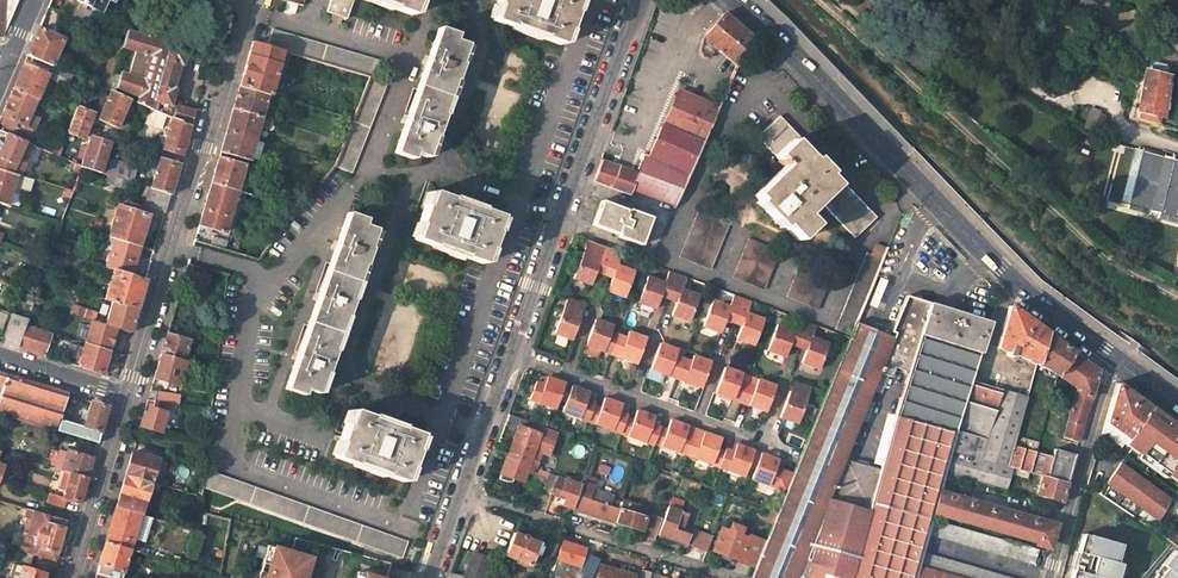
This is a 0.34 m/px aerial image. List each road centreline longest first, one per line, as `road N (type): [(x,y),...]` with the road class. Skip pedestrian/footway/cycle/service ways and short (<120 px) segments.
road 1 (residential): [(641,0),(436,577)]
road 2 (secondary): [(1113,356),(1010,280),(736,0)]
road 3 (unclassified): [(249,0),(127,395)]
road 4 (unclassified): [(1050,577),(1113,356)]
road 5 (unclassified): [(127,395),(72,577)]
road 6 (unclassified): [(127,395),(0,355)]

